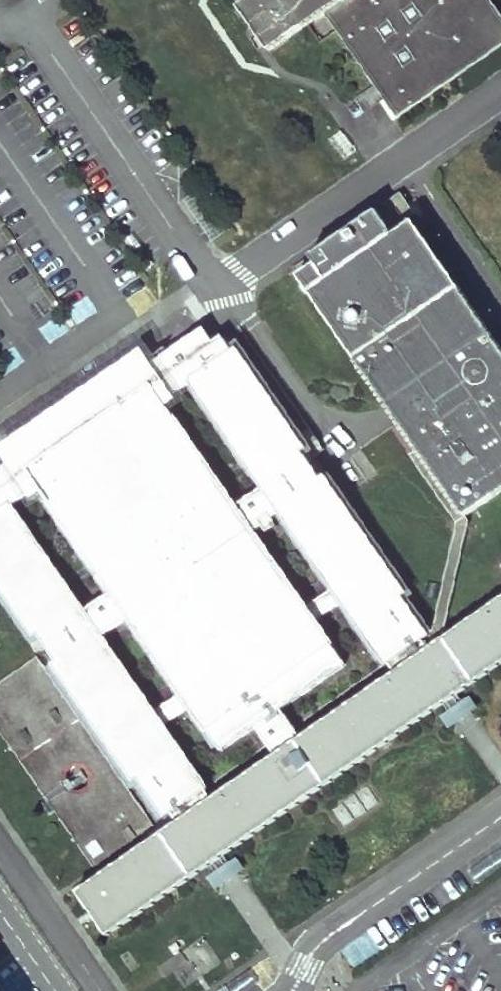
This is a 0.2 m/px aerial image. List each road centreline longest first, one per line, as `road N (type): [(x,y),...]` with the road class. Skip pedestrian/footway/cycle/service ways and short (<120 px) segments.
road 1 (unclassified): [(19,5),(215,288),(500,89)]
road 2 (unclassified): [(292,990),(323,940),(500,816)]

